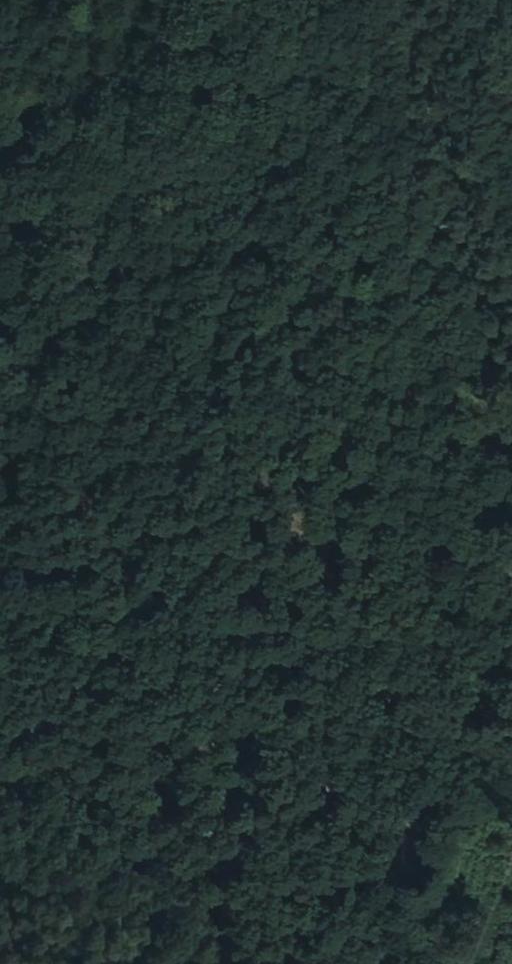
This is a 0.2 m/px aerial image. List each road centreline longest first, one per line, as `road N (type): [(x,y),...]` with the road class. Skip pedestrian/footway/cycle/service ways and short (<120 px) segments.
road 1 (track): [(0,131),(36,131),(123,103),(275,0)]
road 2 (track): [(130,963),(0,937)]

